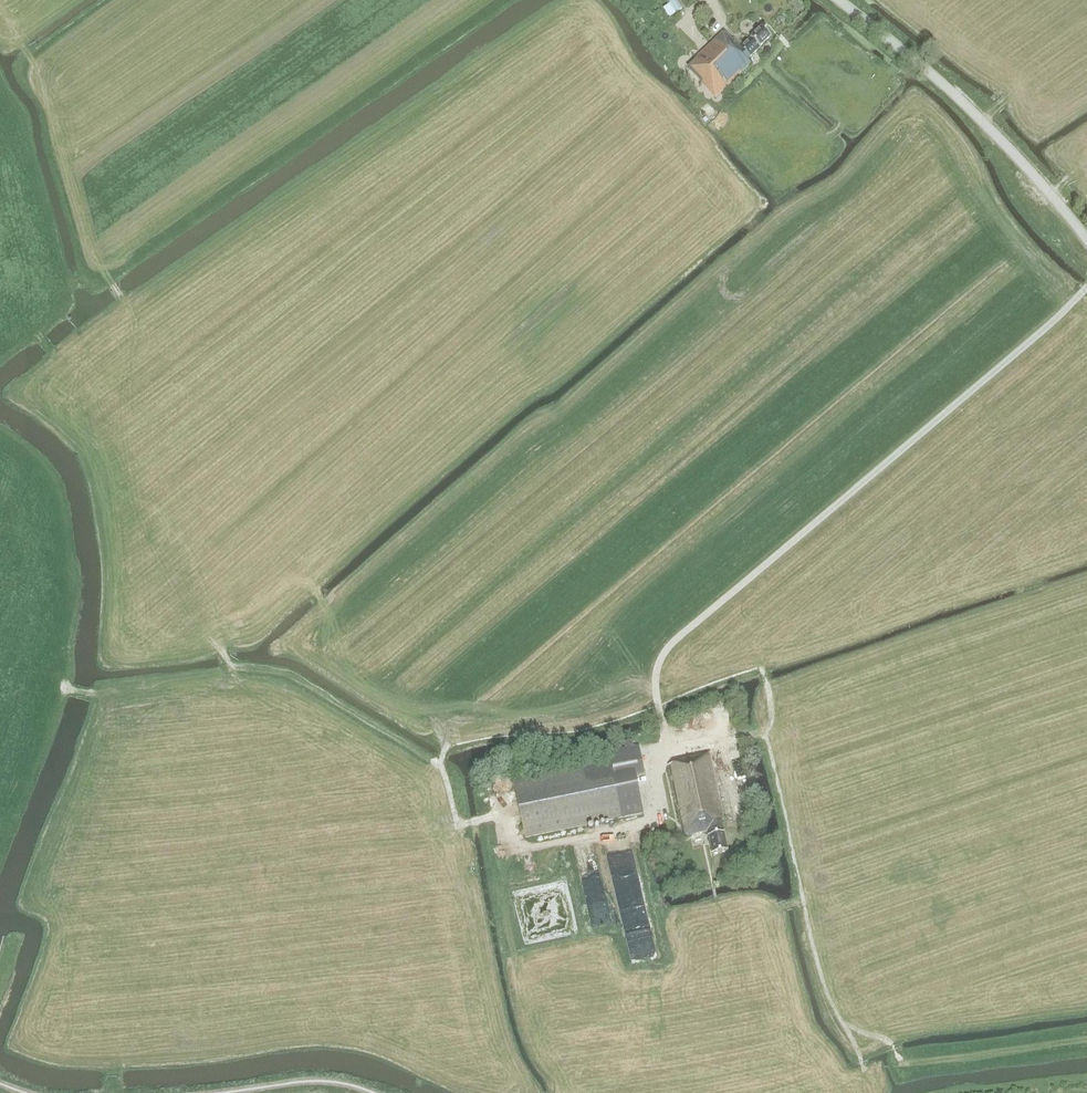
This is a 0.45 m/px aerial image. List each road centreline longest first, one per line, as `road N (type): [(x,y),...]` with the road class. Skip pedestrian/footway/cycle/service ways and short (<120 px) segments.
road 1 (track): [(866,1074),(820,973),(766,735)]
road 2 (tertiary): [(1086,239),(959,98),(840,0)]

